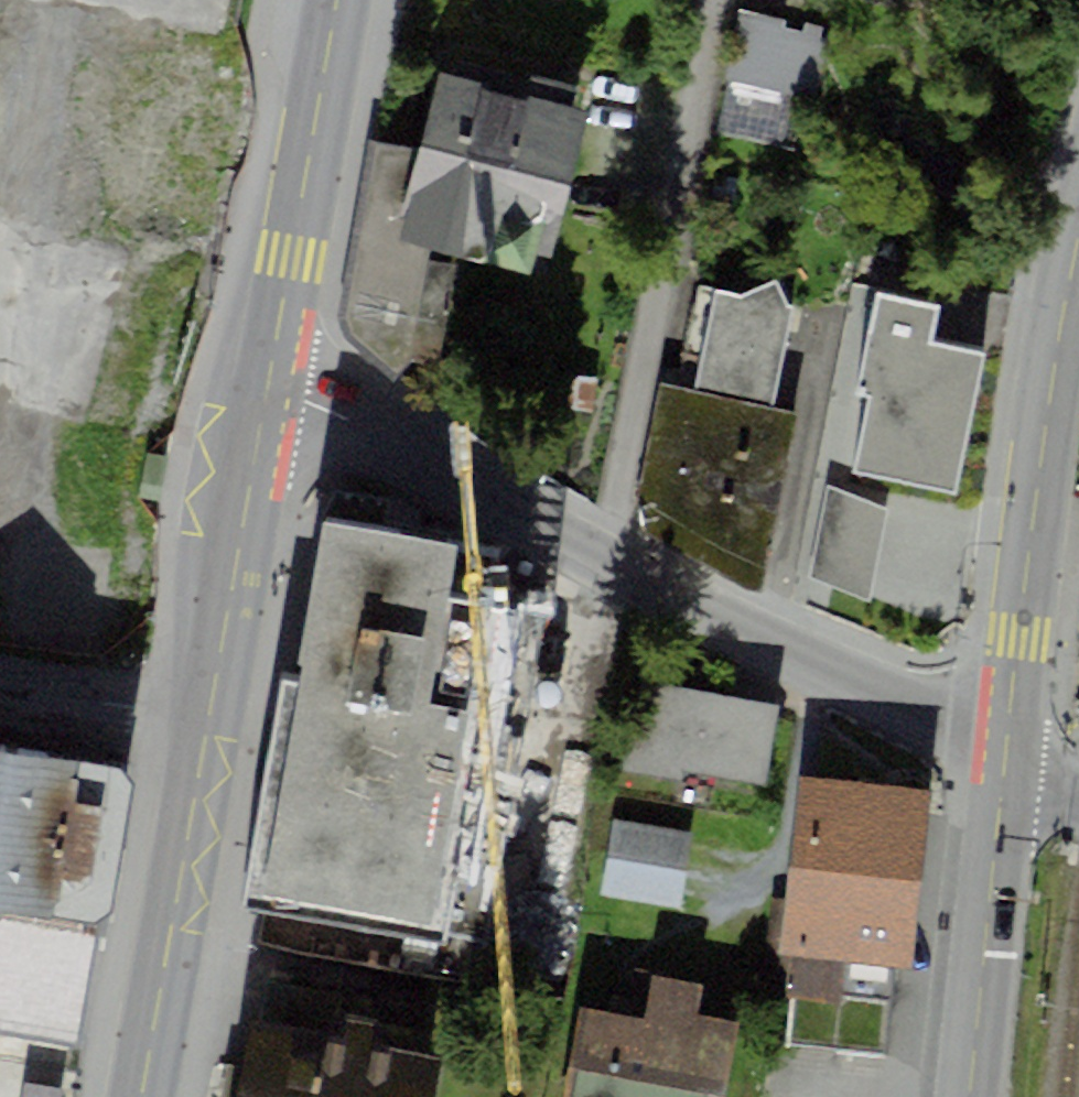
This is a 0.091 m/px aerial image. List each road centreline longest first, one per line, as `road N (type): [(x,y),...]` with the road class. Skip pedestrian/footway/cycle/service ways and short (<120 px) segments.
road 1 (tertiary): [(266,390),(1007,774)]
road 2 (secondary): [(1007,774),(1047,404),(1078,259)]
road 3 (secondary): [(335,0),(266,390)]
road 4 (secondary): [(209,707),(141,1096)]
road 5 (secondary): [(973,1096),(1007,774)]
road 6 (secondary): [(266,390),(209,707)]
road 7 (residential): [(209,707),(0,675)]

